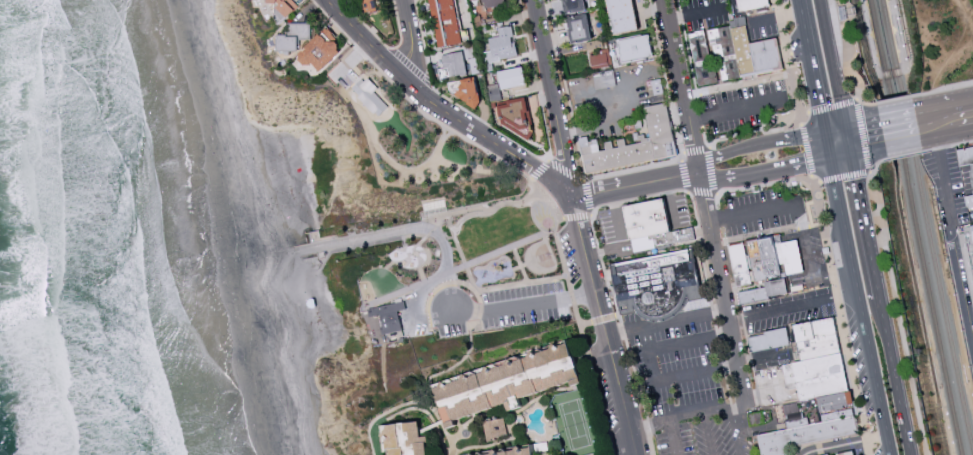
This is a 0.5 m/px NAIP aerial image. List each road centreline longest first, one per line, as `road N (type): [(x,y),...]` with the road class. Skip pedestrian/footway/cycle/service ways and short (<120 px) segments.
road 1 (primary): [(825,146),(888,454)]
road 2 (residential): [(537,169),(414,90),(328,0)]
road 3 (residential): [(635,454),(571,194)]
road 4 (residential): [(700,172),(750,408)]
road 5 (residential): [(571,194),(532,0)]
road 6 (residential): [(700,172),(667,0)]
road 7 (primary): [(881,298),(850,141)]
road 8 (primary): [(913,454),(881,298)]
road 9 (tertiary): [(825,146),(794,137),(716,154),(700,172)]
road 10 (tertiary): [(571,194),(700,172)]

